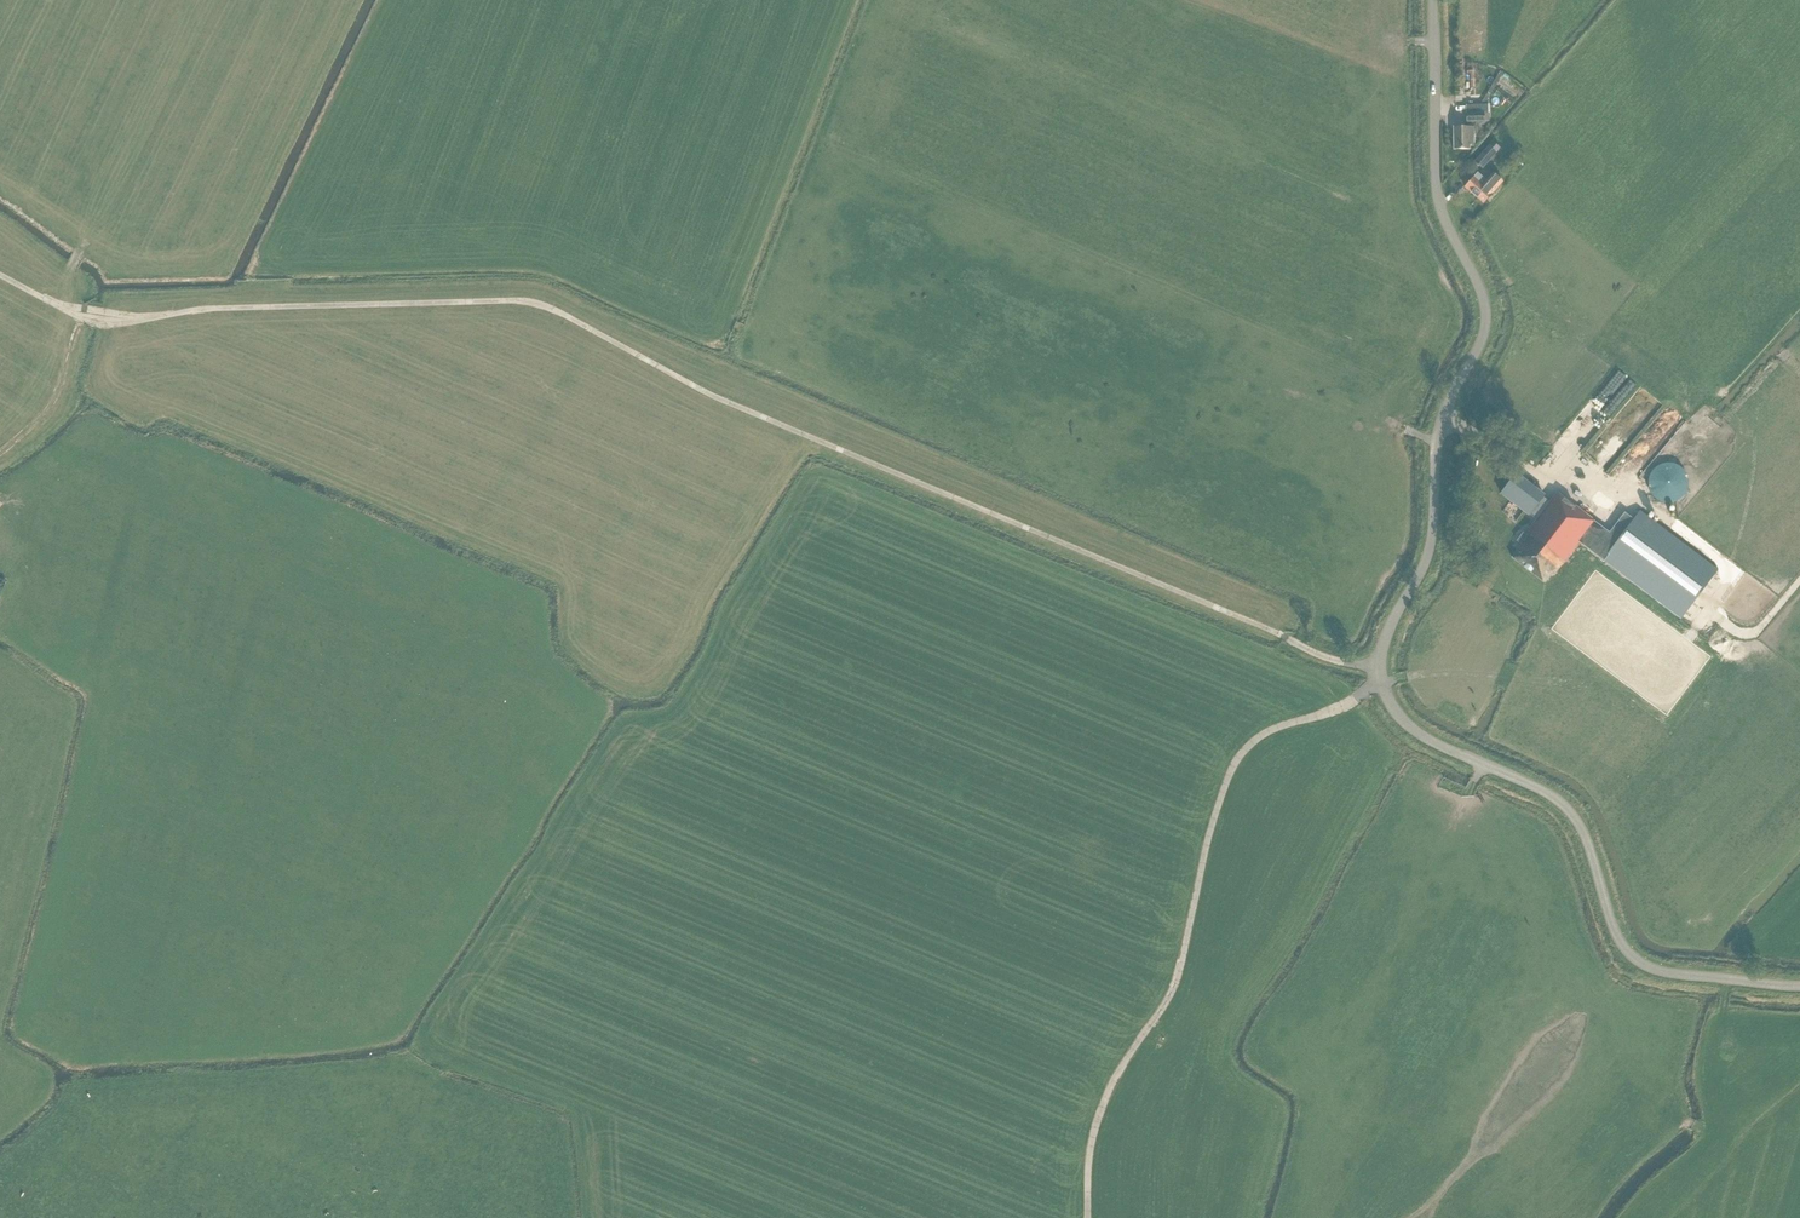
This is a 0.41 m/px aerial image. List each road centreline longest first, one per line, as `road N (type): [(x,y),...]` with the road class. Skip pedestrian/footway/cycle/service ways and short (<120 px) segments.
road 1 (tertiary): [(1799,987),(1661,972),(1637,961),(1619,942),(1584,832),(1563,804),(1422,736),(1380,684),(1382,648),(1427,557),(1442,424),(1486,311),(1435,190),(1433,0)]
road 2 (track): [(0,454),(53,401),(85,310)]

